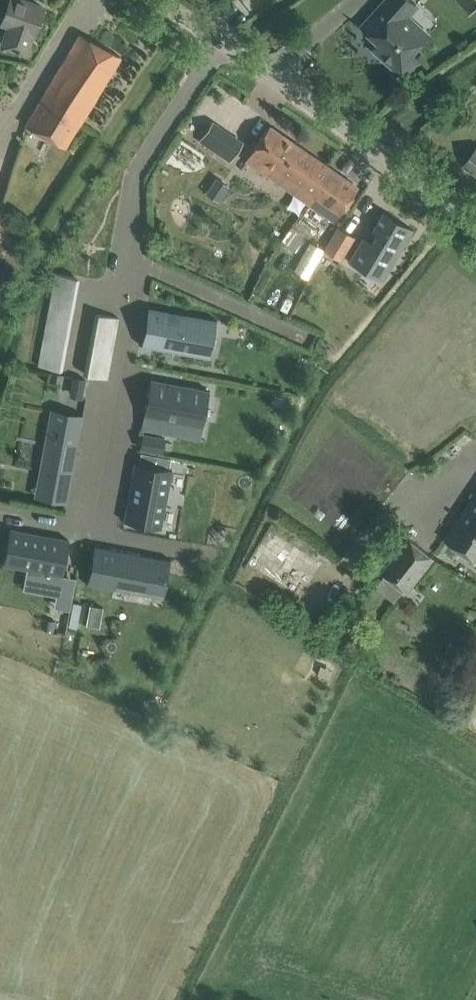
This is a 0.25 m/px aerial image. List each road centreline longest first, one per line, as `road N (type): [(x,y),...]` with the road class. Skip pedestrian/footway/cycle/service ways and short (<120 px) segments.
road 1 (residential): [(475,220),(223,44)]
road 2 (residential): [(133,259),(92,524)]
road 3 (residential): [(223,44),(141,167),(133,259)]
road 4 (residential): [(133,259),(307,336)]

